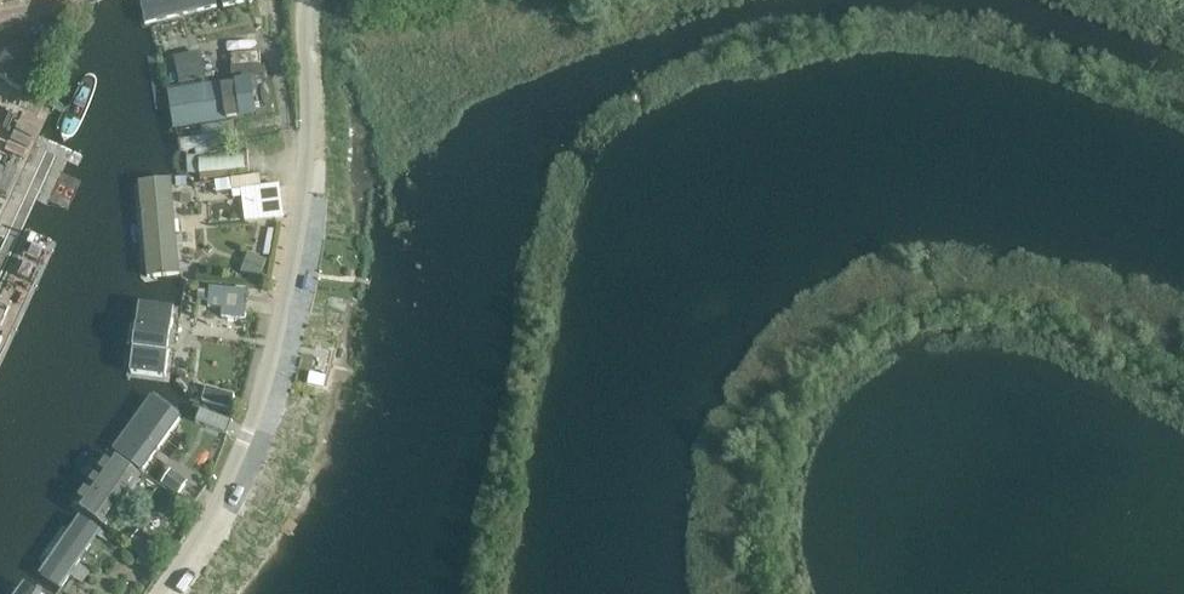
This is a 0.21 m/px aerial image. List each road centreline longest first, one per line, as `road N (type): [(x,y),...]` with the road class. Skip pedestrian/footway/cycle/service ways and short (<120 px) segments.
road 1 (residential): [(163,593),(250,439),(279,341),(305,192),(307,0)]

